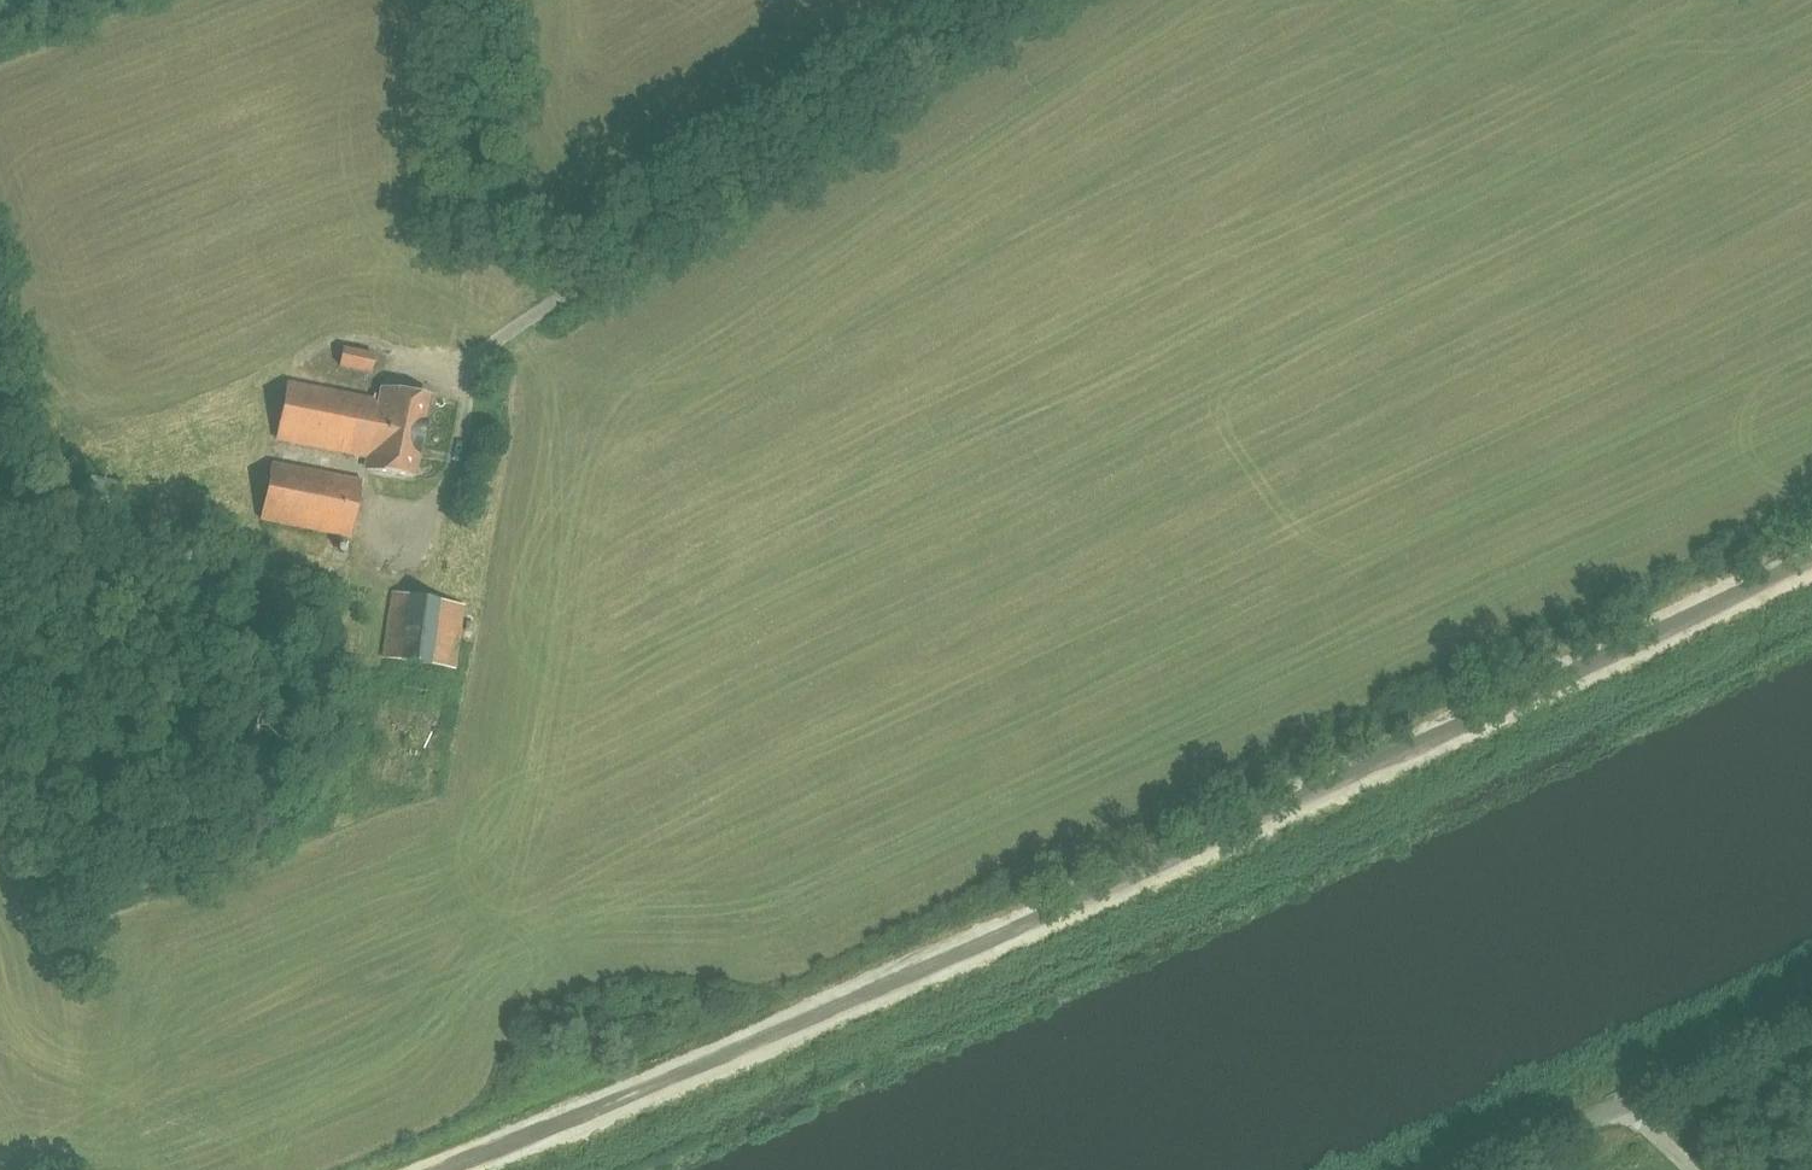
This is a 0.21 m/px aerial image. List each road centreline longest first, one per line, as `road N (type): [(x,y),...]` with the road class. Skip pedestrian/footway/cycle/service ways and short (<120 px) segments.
road 1 (track): [(1811,564),(916,976),(441,1169)]
road 2 (unclassified): [(467,402),(471,362),(513,329),(1007,0)]
road 3 (track): [(444,508),(426,544),(401,562),(247,535),(62,449)]
road 4 (unclassified): [(1811,1008),(1630,1095)]
road 5 (unclassified): [(1474,1169),(1630,1095)]
road 6 (track): [(0,329),(62,449)]

